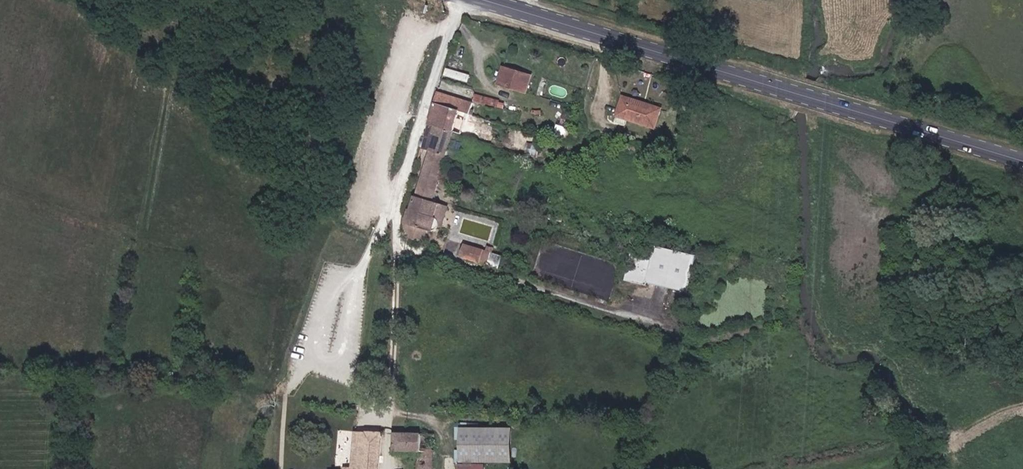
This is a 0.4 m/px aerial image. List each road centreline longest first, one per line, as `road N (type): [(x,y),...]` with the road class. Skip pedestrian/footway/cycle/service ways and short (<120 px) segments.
road 1 (secondary): [(484,0),(809,97)]
road 2 (secondary): [(1022,159),(809,97)]

